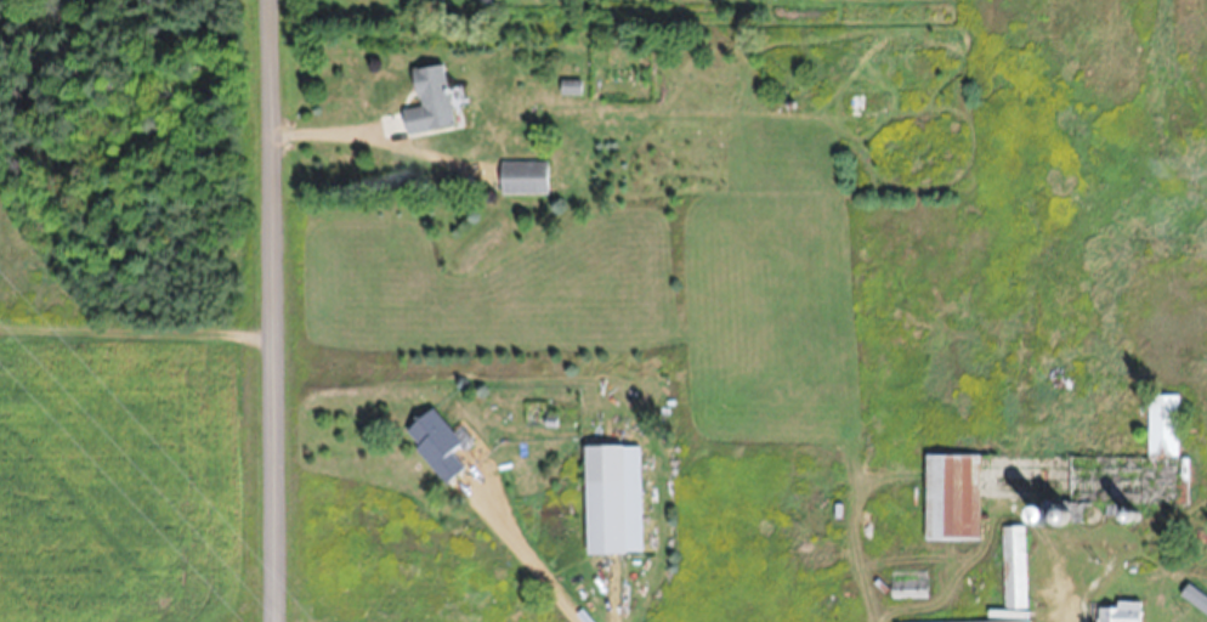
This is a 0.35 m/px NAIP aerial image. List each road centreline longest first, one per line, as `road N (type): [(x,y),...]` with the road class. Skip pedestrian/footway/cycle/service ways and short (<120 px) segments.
road 1 (residential): [(273,621),(270,0)]

